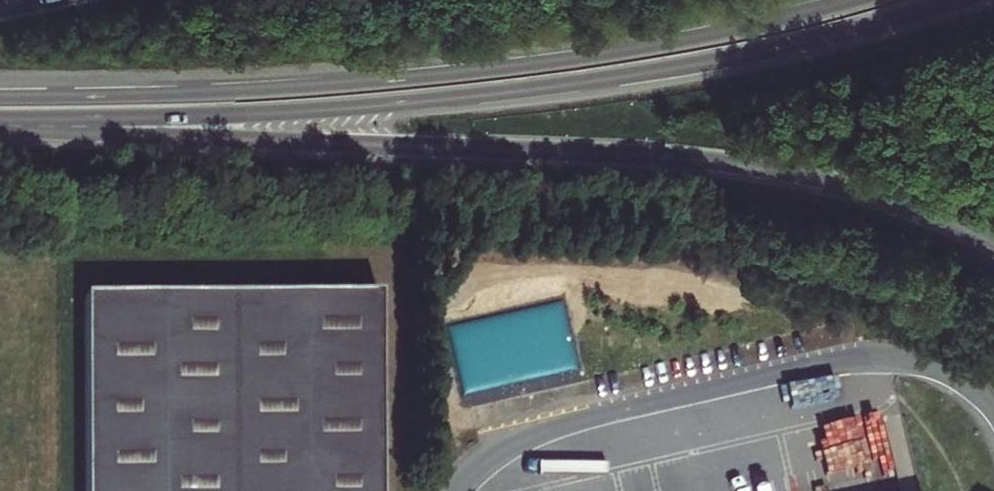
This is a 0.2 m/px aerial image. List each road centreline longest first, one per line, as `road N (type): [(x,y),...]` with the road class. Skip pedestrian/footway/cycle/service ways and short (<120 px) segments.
road 1 (motorway): [(0,130),(684,158),(852,186),(993,241)]
road 2 (motorway): [(0,119),(316,110),(605,79),(747,55),(964,0)]
road 3 (motorway): [(857,0),(659,49),(436,80),(0,99)]

